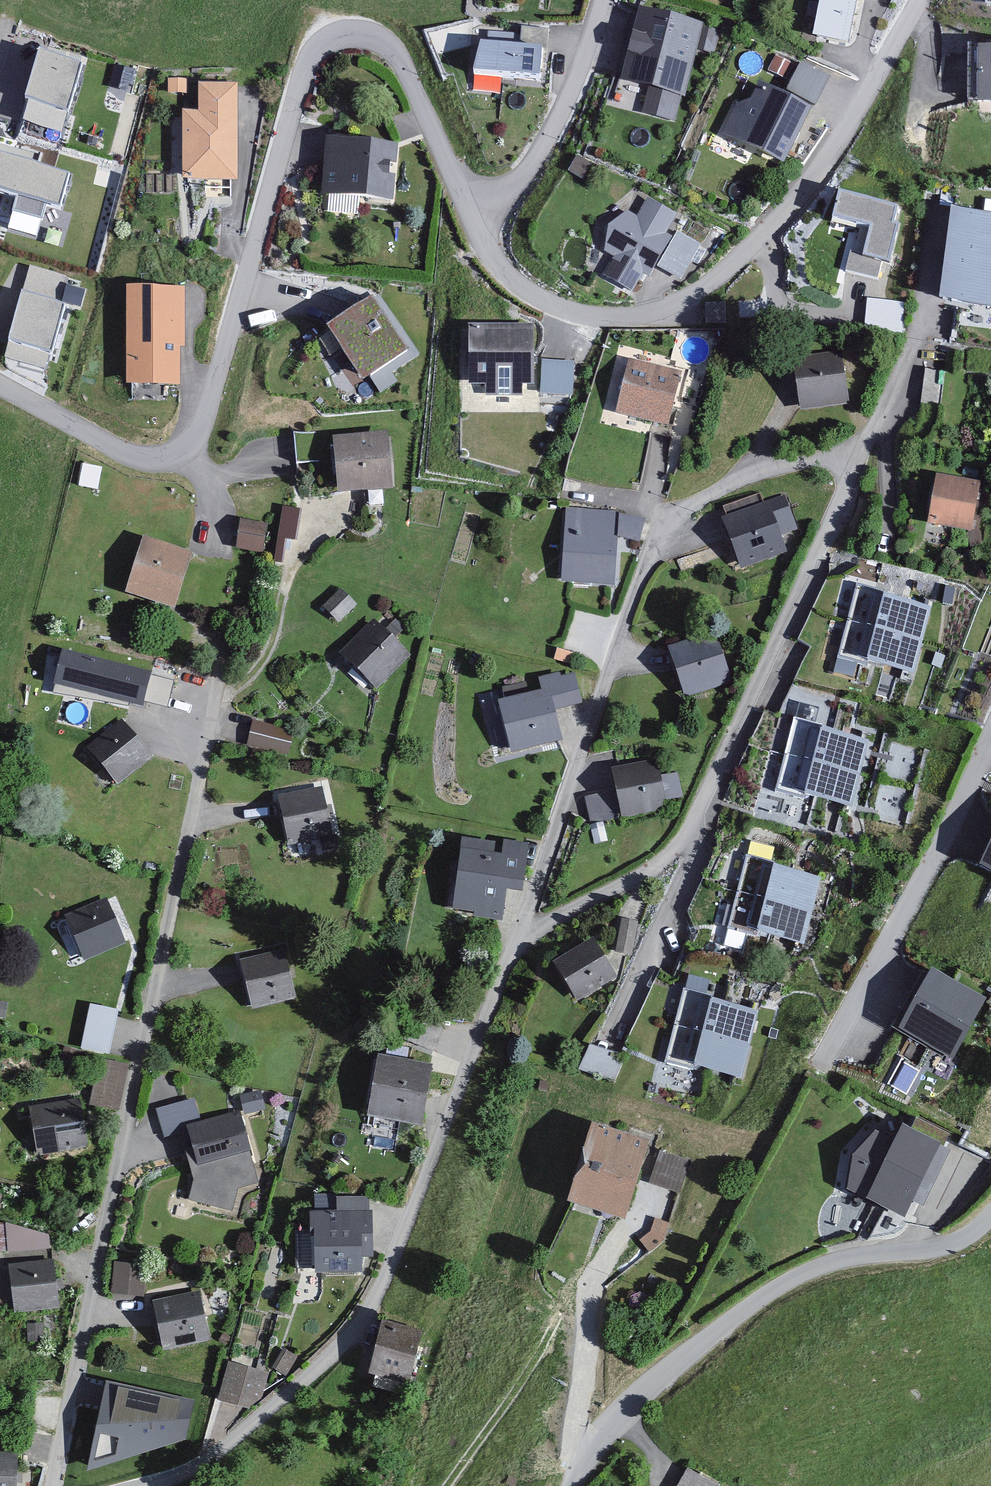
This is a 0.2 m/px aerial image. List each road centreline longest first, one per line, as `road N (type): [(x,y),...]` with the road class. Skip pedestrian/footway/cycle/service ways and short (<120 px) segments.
road 1 (residential): [(0,388),(130,457),(164,460),(189,440),(299,82),(333,34),(364,34),(389,56),(470,213)]
road 2 (residential): [(52,1485),(219,658)]
road 3 (residential): [(144,1485),(212,1458),(354,1329),(398,1247),(514,942)]
road 4 (residential): [(514,942),(644,552),(682,504),(860,452)]
road 5 (residential): [(470,213),(481,244),(539,285),(595,307),(638,309),(697,289),(736,266),(800,203),(926,0)]
road 6 (residential): [(860,452),(683,839),(657,867),(514,942)]
road 7 (unclassified): [(990,1214),(944,1246),(838,1260),(773,1290),(658,1379),(573,1485)]
road 8 (residential): [(990,707),(809,1075)]
road 9 (residential): [(470,213),(540,158),(588,0)]
road 10 (track): [(448,1485),(560,1317),(591,1293)]

